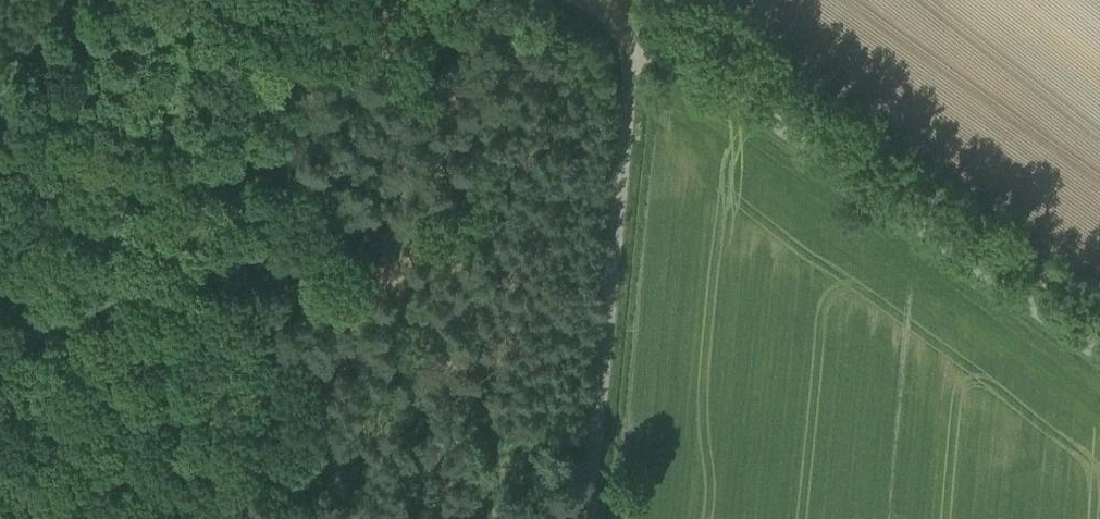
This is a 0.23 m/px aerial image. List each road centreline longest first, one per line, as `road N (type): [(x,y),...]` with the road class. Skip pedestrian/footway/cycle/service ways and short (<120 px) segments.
road 1 (tertiary): [(647,36),(1099,352)]
road 2 (unclassified): [(589,518),(632,82),(647,36)]

